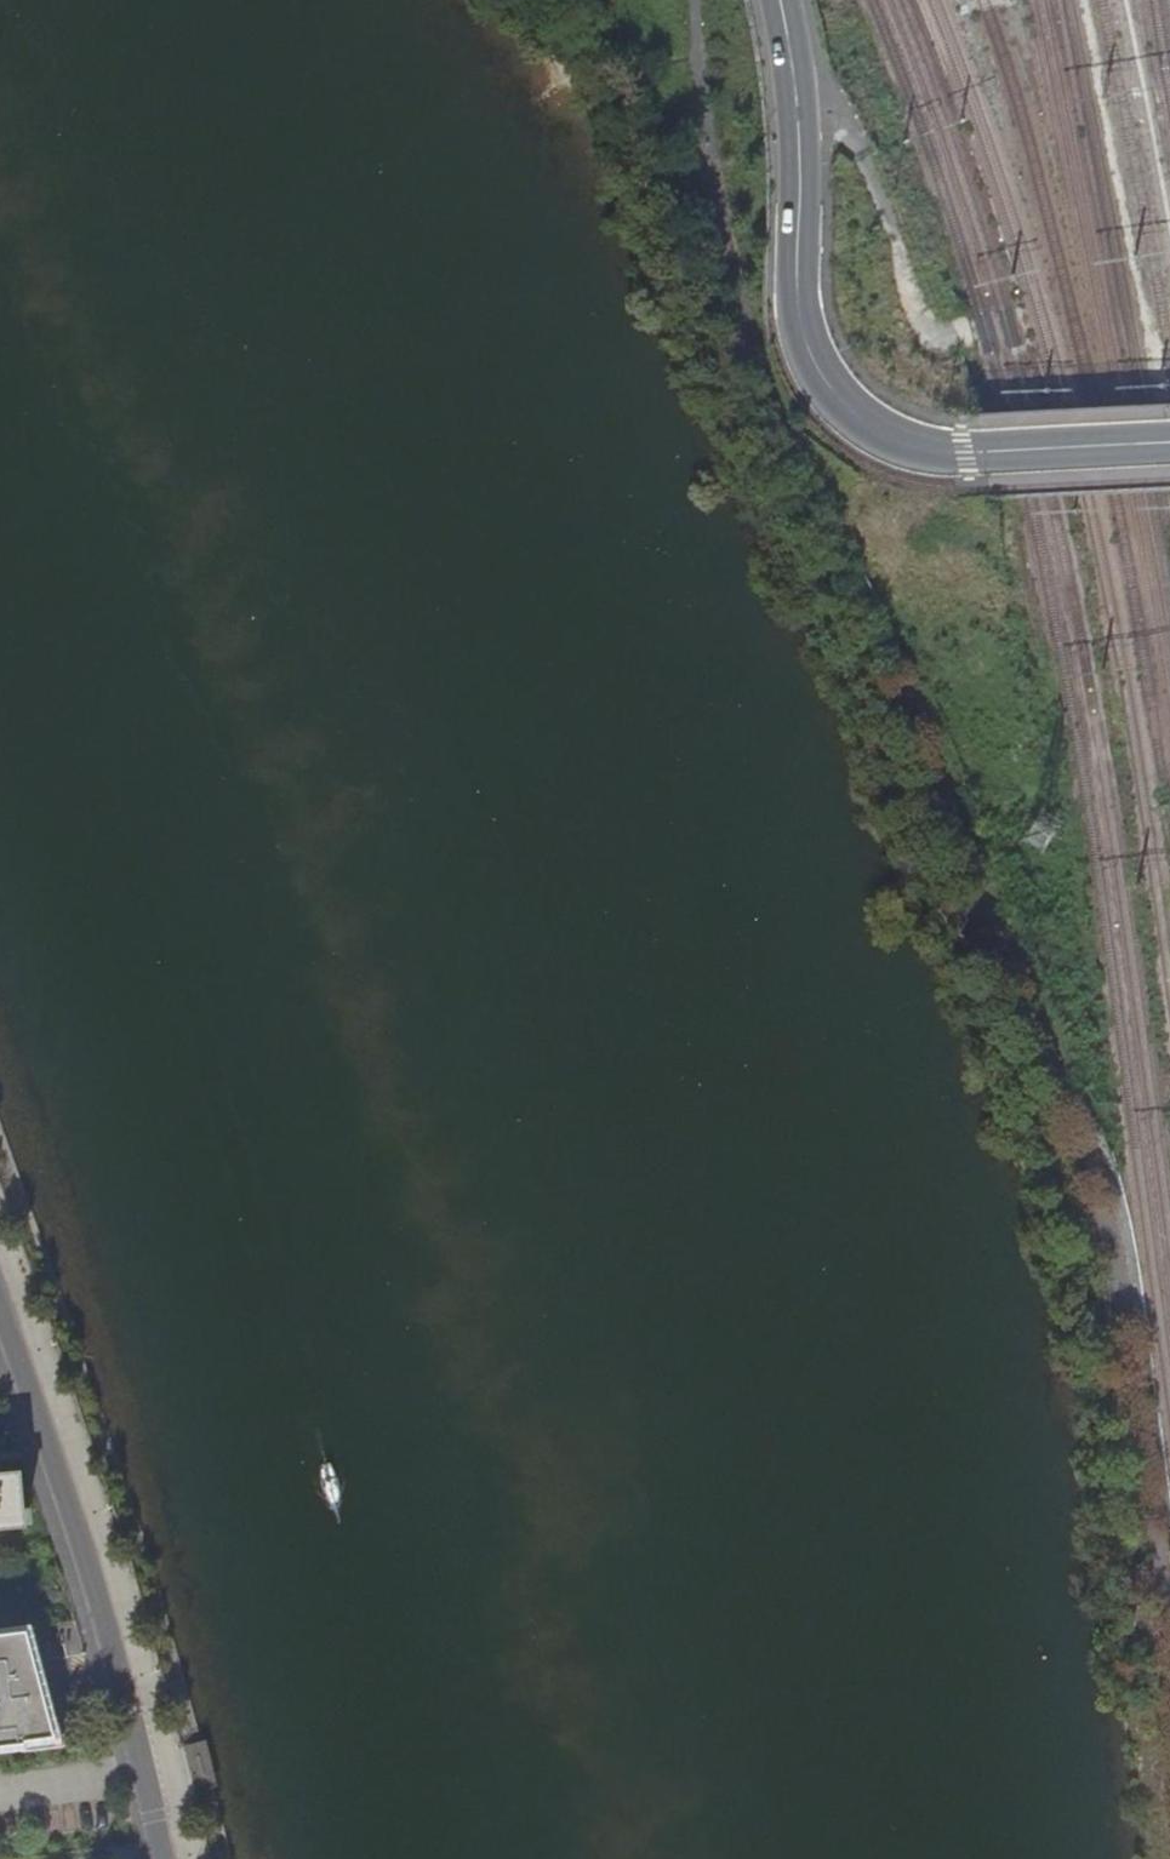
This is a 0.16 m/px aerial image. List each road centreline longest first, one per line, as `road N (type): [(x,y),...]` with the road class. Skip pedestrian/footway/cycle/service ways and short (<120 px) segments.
road 1 (secondary): [(1169,450),(941,454),(891,441),(831,394),(799,321),(796,117),(779,0)]
road 2 (residential): [(40,1422),(162,1858)]
road 3 (track): [(796,117),(830,112),(850,135),(890,219),(926,327),(952,337),(1007,326)]

